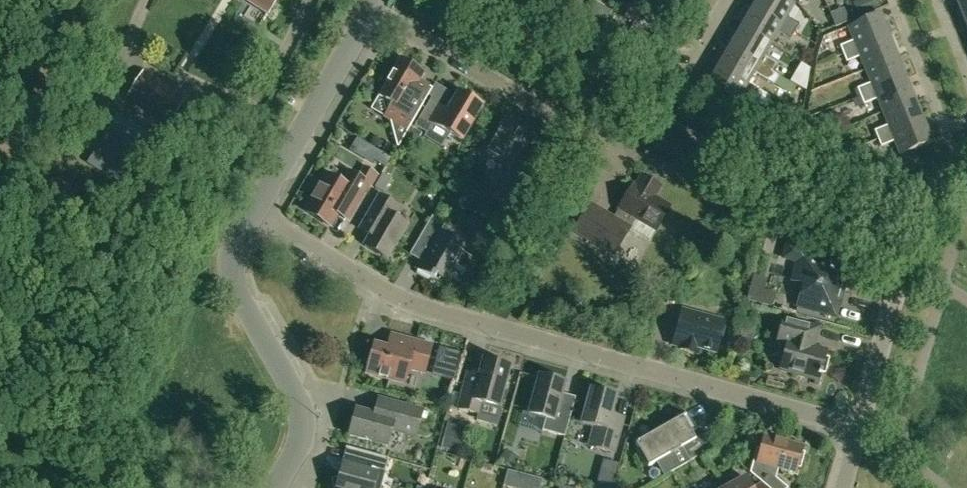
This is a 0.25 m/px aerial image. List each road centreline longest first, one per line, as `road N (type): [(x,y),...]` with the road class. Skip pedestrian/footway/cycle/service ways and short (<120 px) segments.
road 1 (unclassified): [(860,427),(405,300),(253,212)]
road 2 (unclassified): [(276,487),(297,449),(299,419),(293,392),(236,288),(233,254),(253,212)]
road 3 (unclassified): [(253,212),(372,9)]
road 4 (residential): [(563,119),(372,9)]
road 5 (unclassified): [(860,427),(897,288)]

